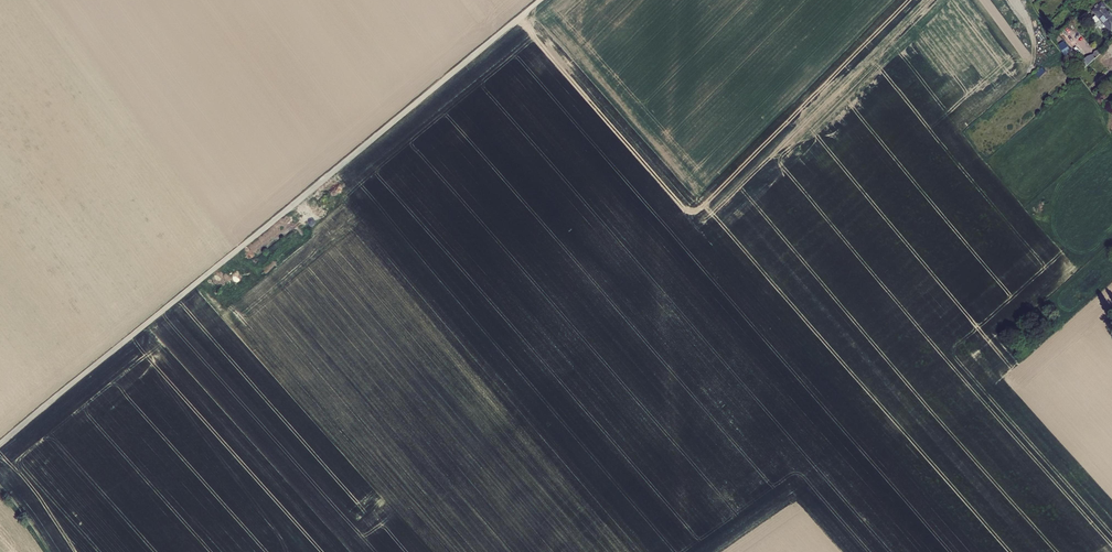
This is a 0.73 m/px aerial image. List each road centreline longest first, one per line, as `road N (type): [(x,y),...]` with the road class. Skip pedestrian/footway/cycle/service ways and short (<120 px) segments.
road 1 (track): [(1111,112),(1066,62),(1029,0)]

